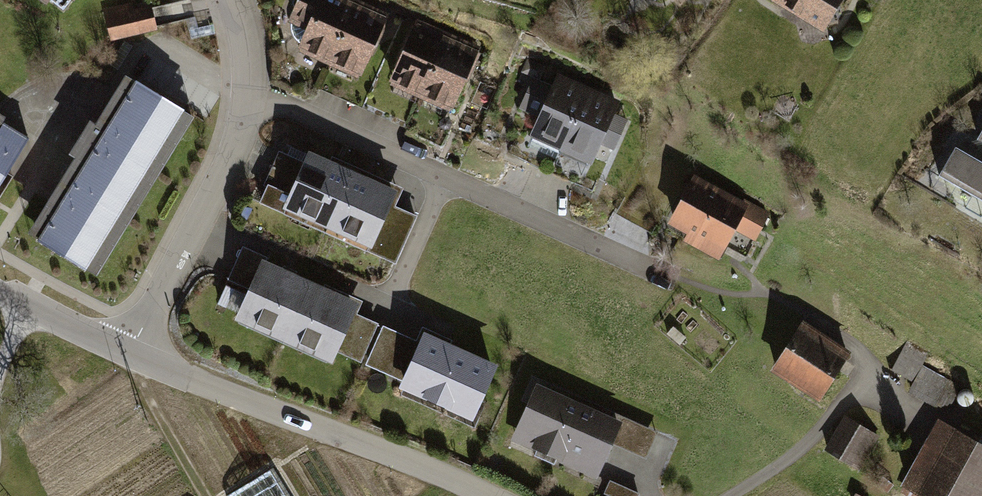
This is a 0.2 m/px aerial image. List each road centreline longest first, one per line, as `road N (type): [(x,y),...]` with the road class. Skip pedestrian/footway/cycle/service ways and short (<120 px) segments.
road 1 (residential): [(136,361),(238,152),(253,98),(233,0)]
road 2 (tertiary): [(136,361),(486,495)]
road 3 (tertiary): [(0,295),(136,361)]
road 4 (track): [(204,495),(165,431),(136,361)]

